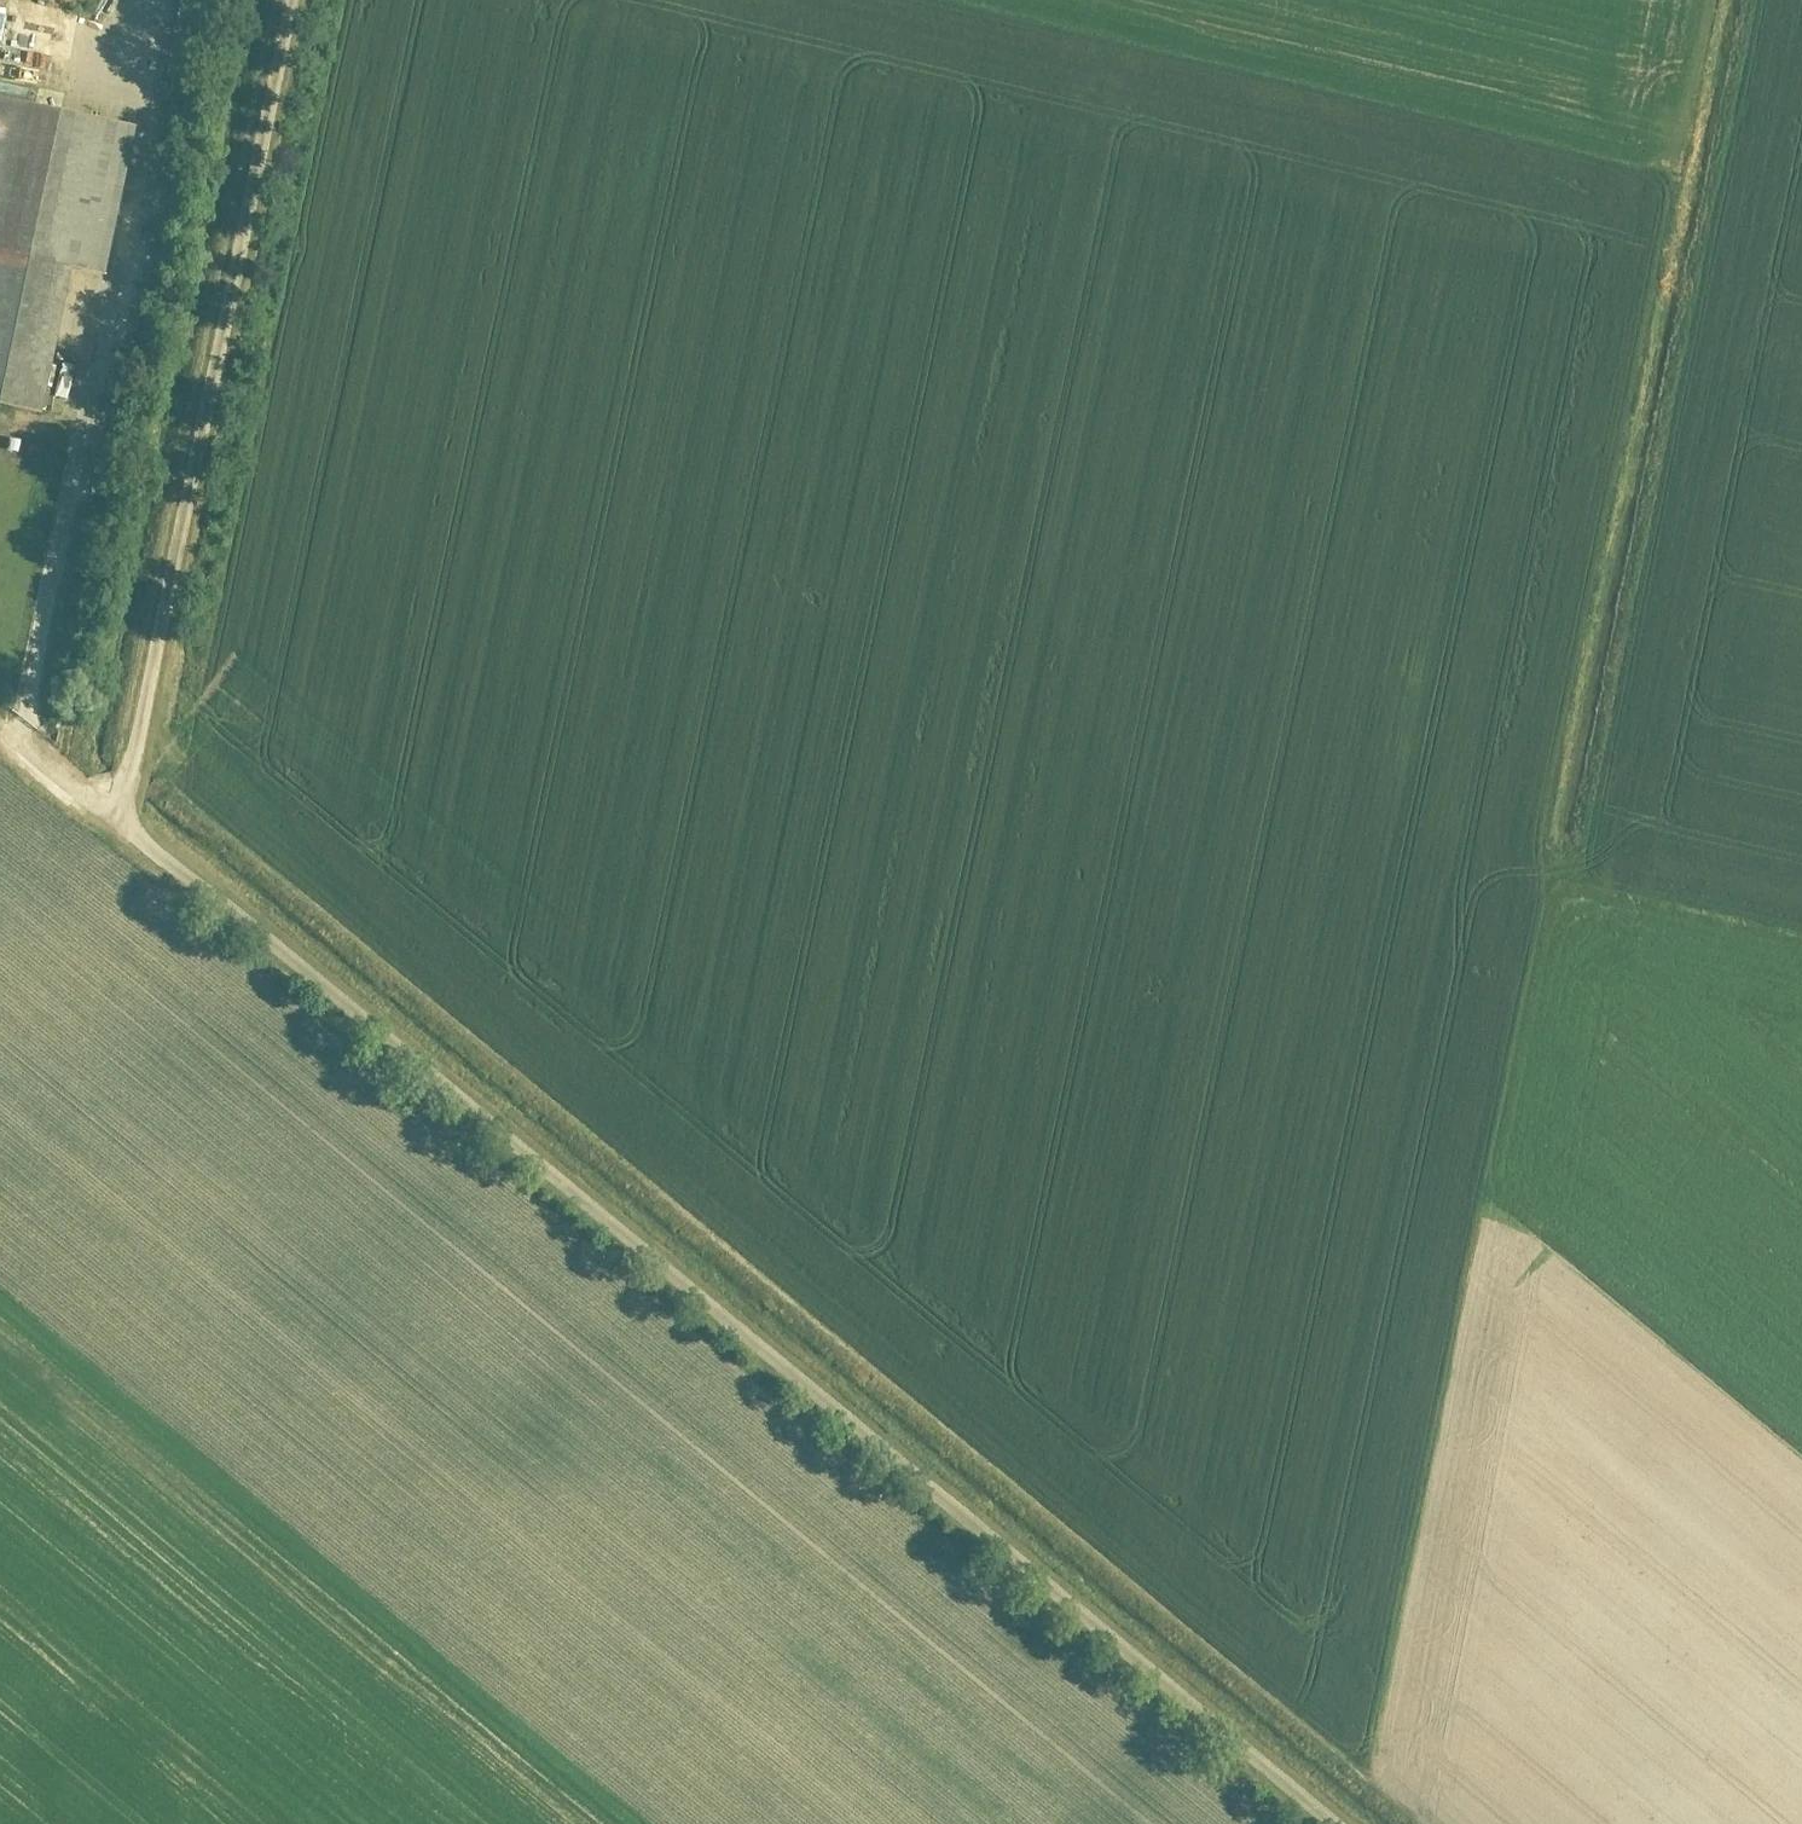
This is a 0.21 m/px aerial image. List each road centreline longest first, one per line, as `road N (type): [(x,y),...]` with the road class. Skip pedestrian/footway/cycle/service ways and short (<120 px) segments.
road 1 (unclassified): [(1419,1823),(128,813)]
road 2 (unclassified): [(299,0),(128,813)]

